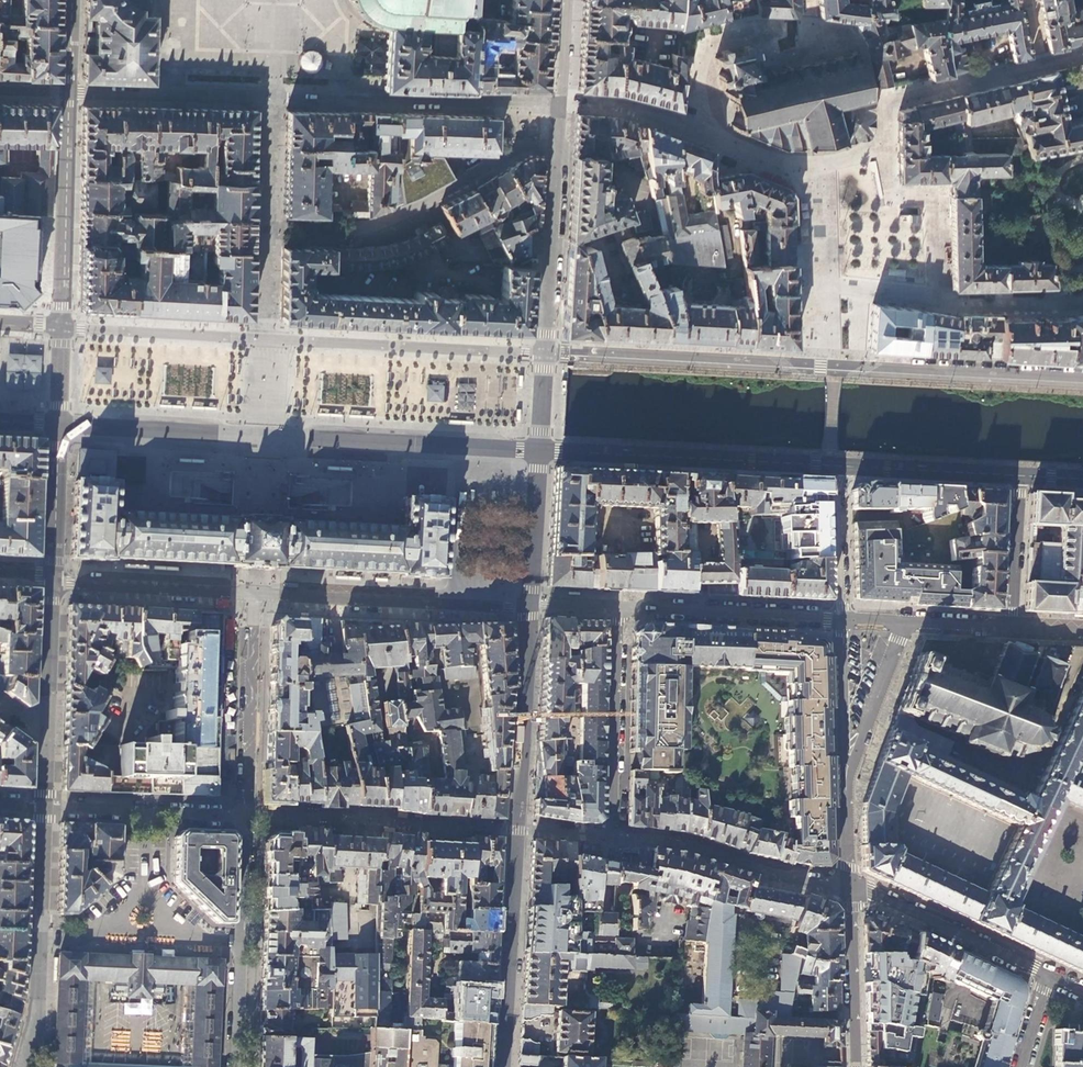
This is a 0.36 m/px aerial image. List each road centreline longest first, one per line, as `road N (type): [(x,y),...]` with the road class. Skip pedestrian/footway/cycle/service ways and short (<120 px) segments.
road 1 (residential): [(1082,381),(545,353)]
road 2 (residential): [(545,353),(62,325)]
road 3 (residential): [(59,426),(540,451)]
road 4 (residential): [(540,451),(1017,474)]
road 5 (residential): [(621,609),(611,840),(687,847),(759,872),(848,887)]
road 6 (residential): [(530,606),(504,1066)]
road 7 (residential): [(1082,299),(938,301),(935,204),(926,194),(888,192),(883,144)]
road 8 (residential): [(694,126),(707,113),(708,43),(754,28),(779,31),(793,53),(811,45),(816,30),(850,34),(873,93),(888,101)]
road 9 (residential): [(530,606),(255,593)]
road 10 (residential): [(545,353),(562,103)]
road 11 (residential): [(70,92),(62,325)]
road 12 (residential): [(54,575),(46,806)]
road 13 (residential): [(243,816),(255,593)]
road 14 (residential): [(840,620),(621,609)]
road 15 (residential): [(1048,976),(848,887)]
road 16 (residential): [(255,593),(75,583),(54,575)]
road 17 (residential): [(694,126),(748,153),(797,164),(836,162),(883,144)]
road 18 (residential): [(888,101),(1082,56)]
road 19 (residential): [(46,806),(243,816)]
road 20 (residential): [(848,887),(851,1066)]
road 21 (residential): [(847,791),(904,623)]
road 22 (residential): [(840,620),(847,791)]
road 23 (residential): [(530,606),(540,451)]
road 24 (residential): [(1008,628),(1017,474)]
road 25 (residential): [(59,426),(54,575)]
road 26 (residential): [(562,103),(694,126)]
road 27 (residential): [(23,1066),(41,936)]
road 28 (residential): [(46,806),(41,936)]
road 29 (residential): [(243,816),(241,942)]
road 30 (residential): [(241,942),(237,1066)]

